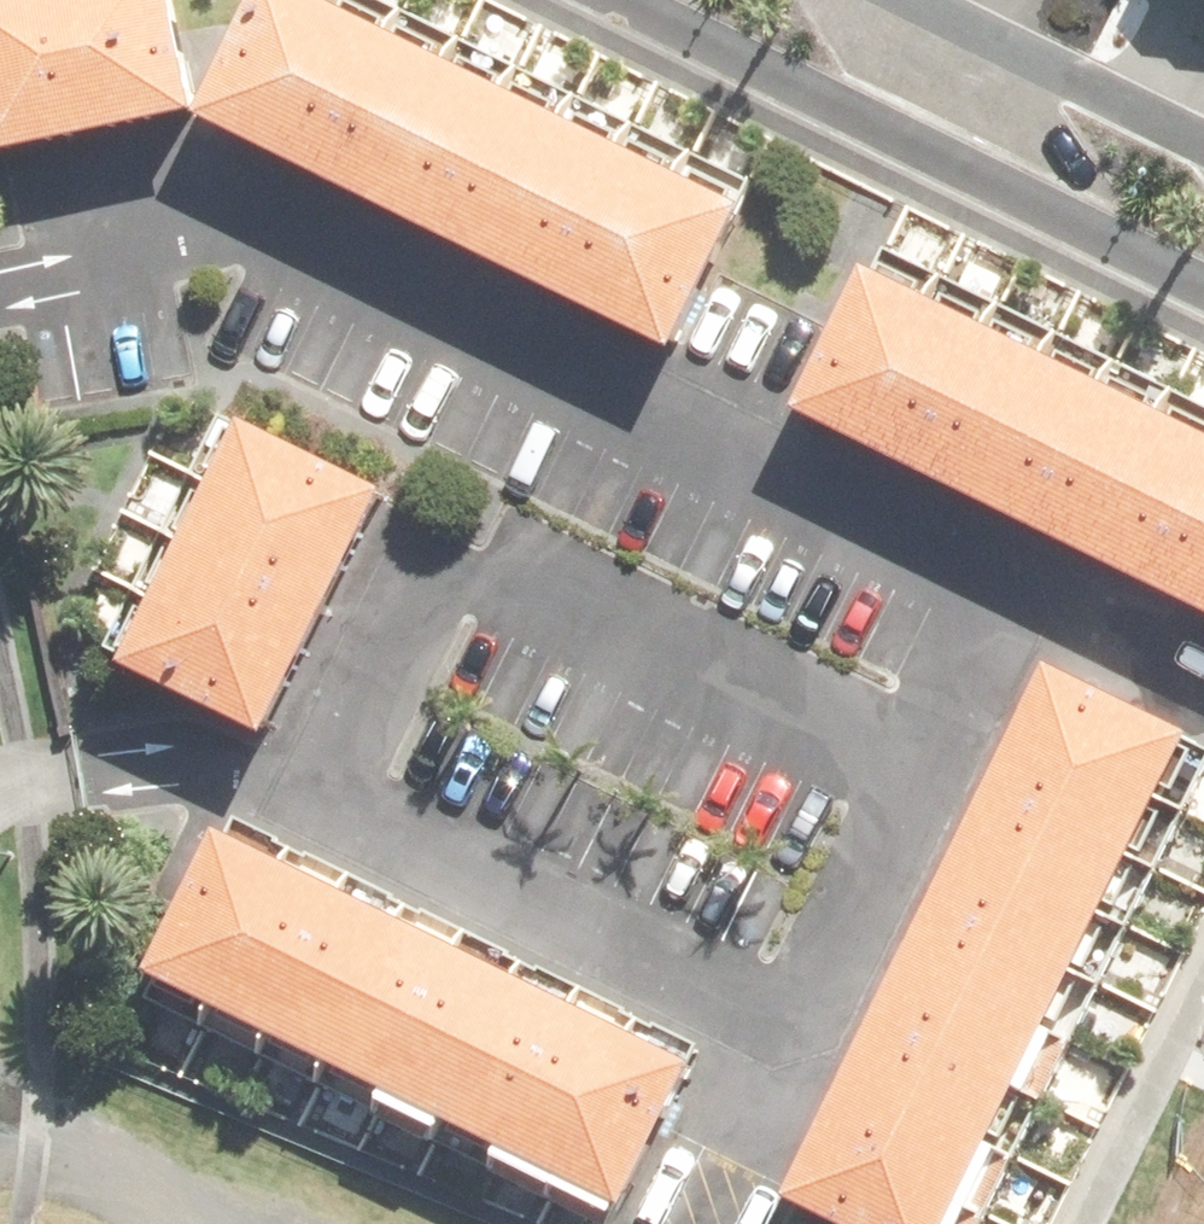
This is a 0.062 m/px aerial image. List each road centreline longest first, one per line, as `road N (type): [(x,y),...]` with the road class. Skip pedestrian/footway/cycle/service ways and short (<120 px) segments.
road 1 (residential): [(1203,290),(625,0)]
road 2 (residential): [(913,0),(1203,143)]

